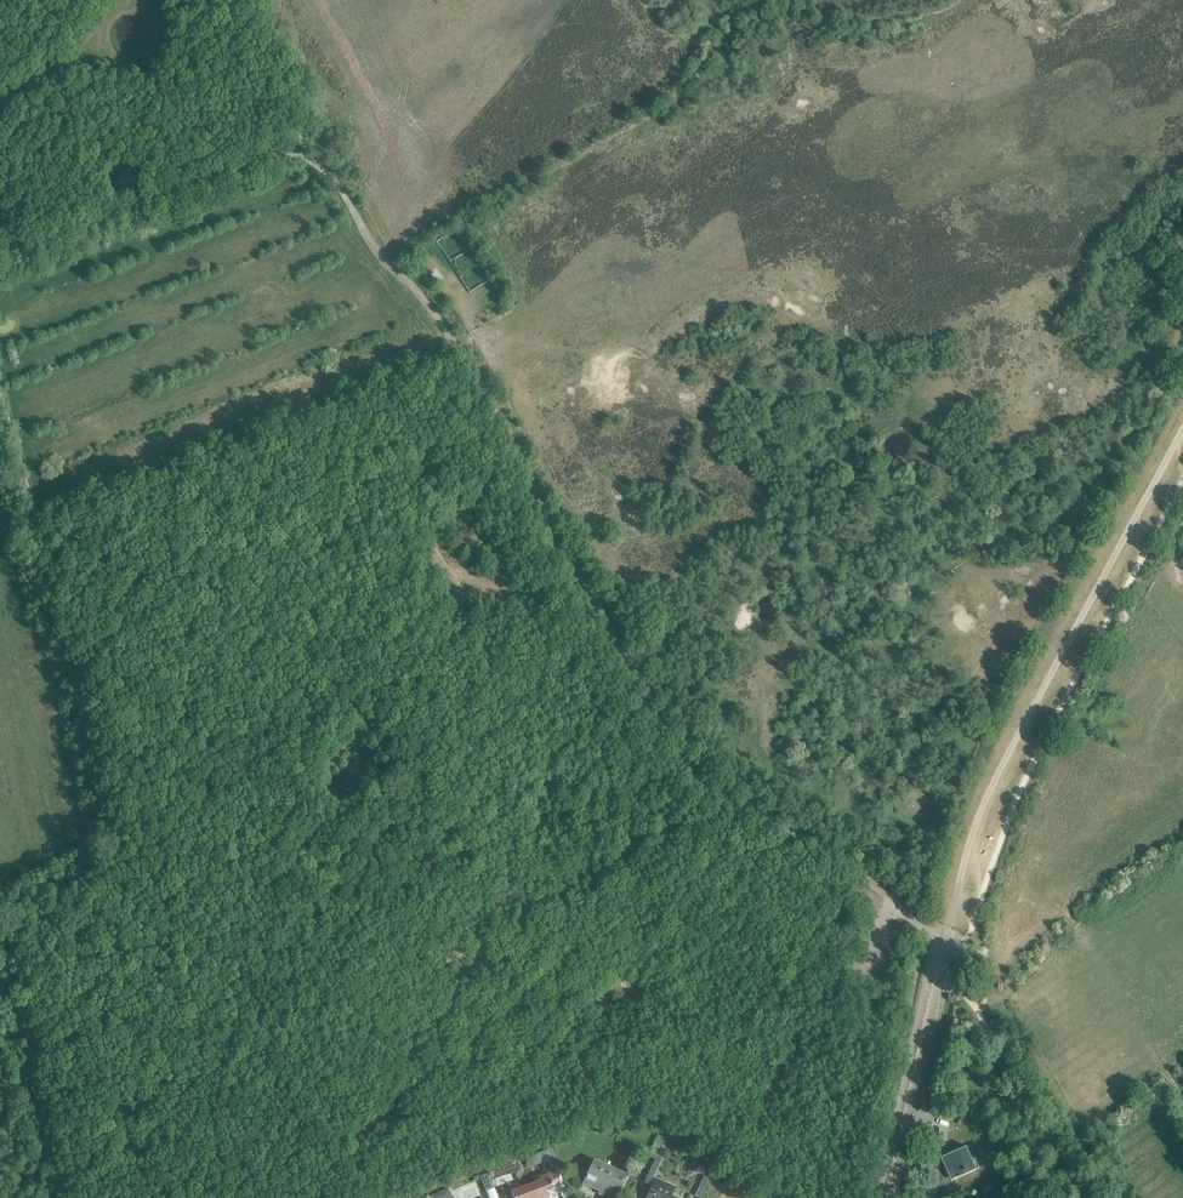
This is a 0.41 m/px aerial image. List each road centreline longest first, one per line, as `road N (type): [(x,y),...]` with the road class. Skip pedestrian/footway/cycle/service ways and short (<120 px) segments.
road 1 (track): [(946,943),(988,793),(1182,430)]
road 2 (track): [(941,978),(960,988),(1099,1197)]

